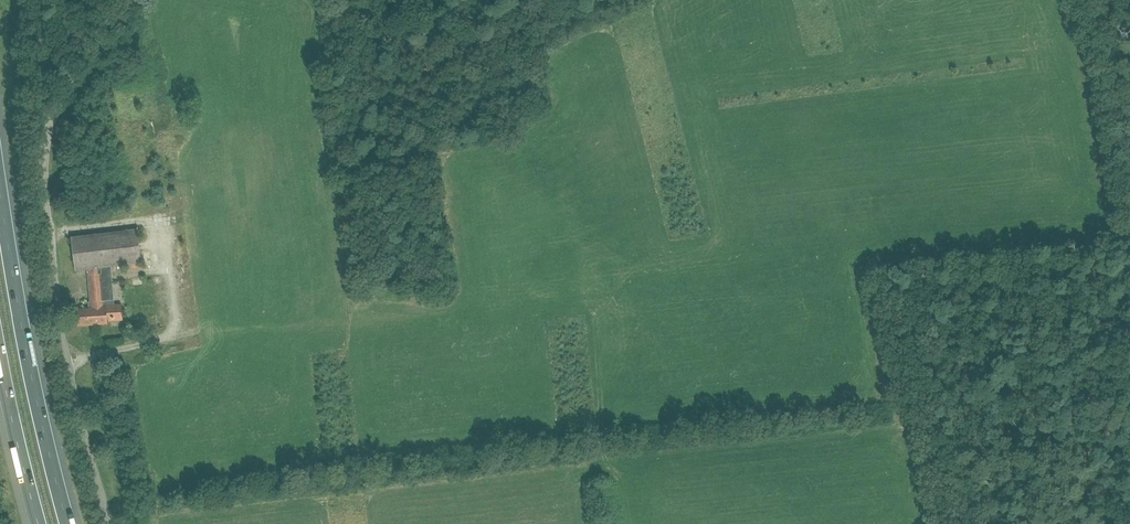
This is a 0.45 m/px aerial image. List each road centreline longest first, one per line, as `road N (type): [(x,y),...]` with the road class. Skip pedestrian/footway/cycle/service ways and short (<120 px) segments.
road 1 (unclassified): [(112,523),(75,395),(51,158),(66,105),(134,0)]
road 2 (motorway): [(68,523),(0,191)]
road 3 (motorway): [(0,357),(38,523)]

